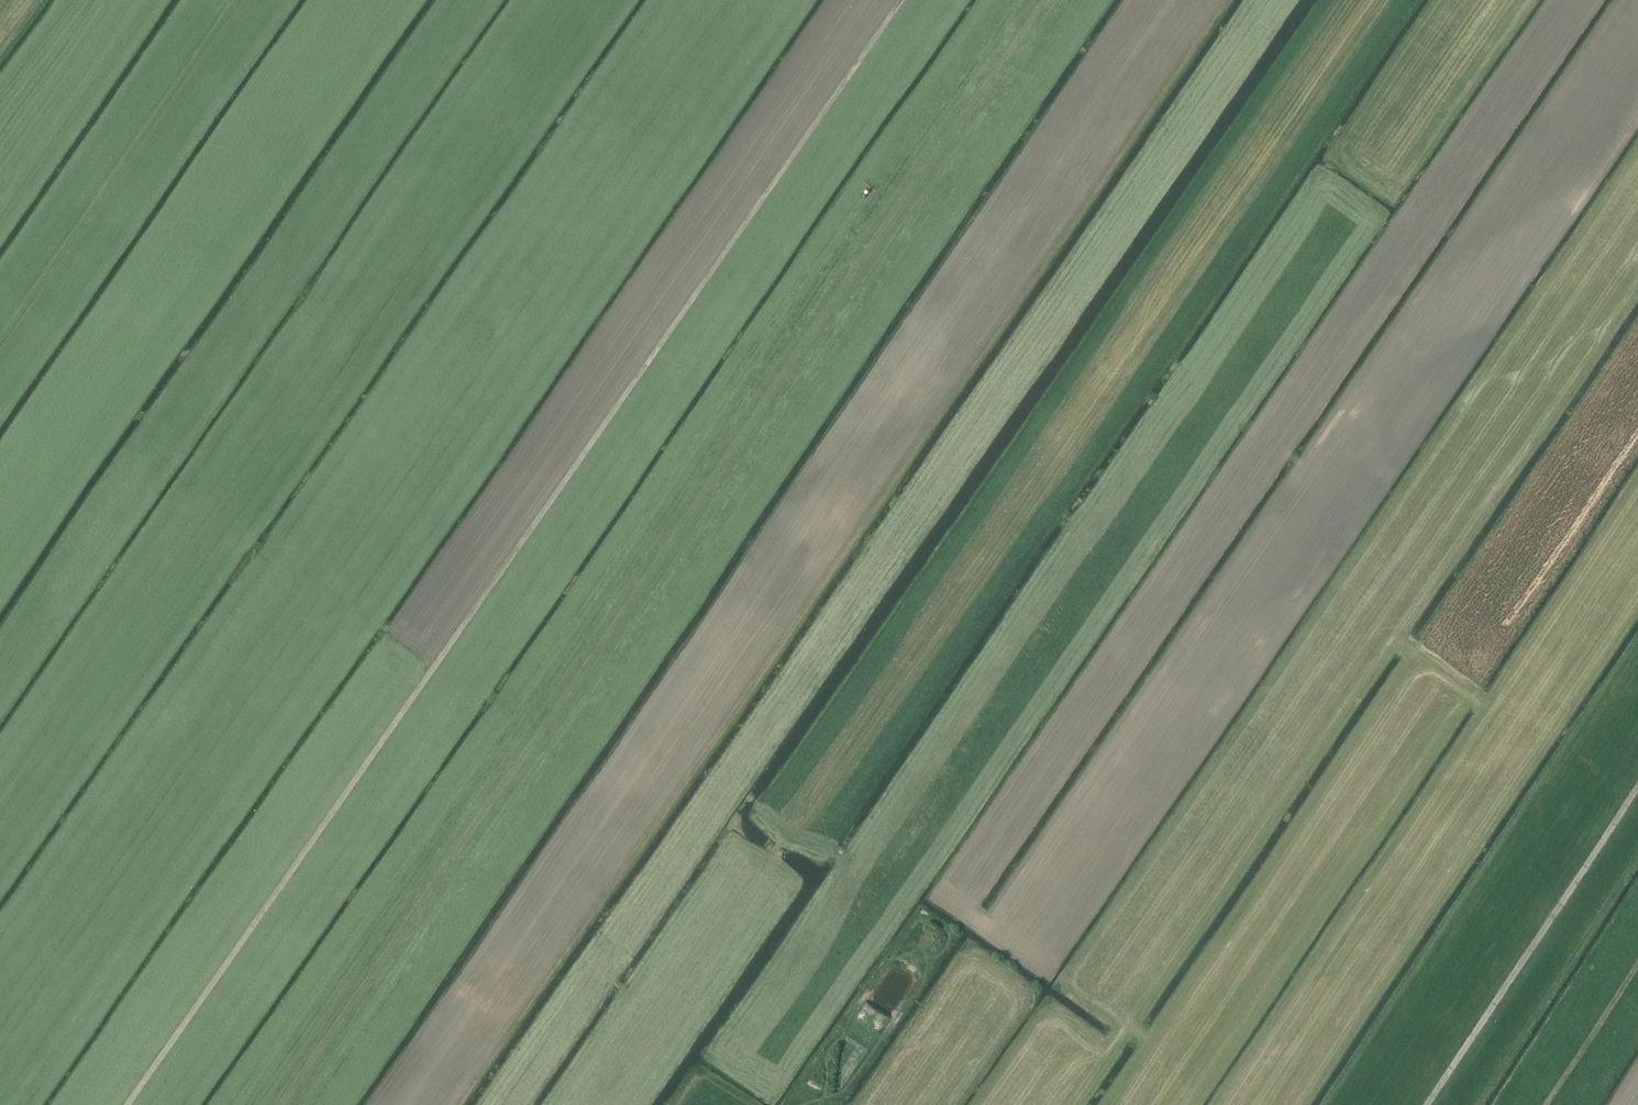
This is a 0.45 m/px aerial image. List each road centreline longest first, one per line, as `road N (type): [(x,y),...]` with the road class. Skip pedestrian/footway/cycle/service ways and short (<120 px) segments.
road 1 (track): [(127,1104),(902,0)]
road 2 (track): [(1637,785),(1427,1104)]
road 3 (track): [(1637,961),(1542,1104)]

